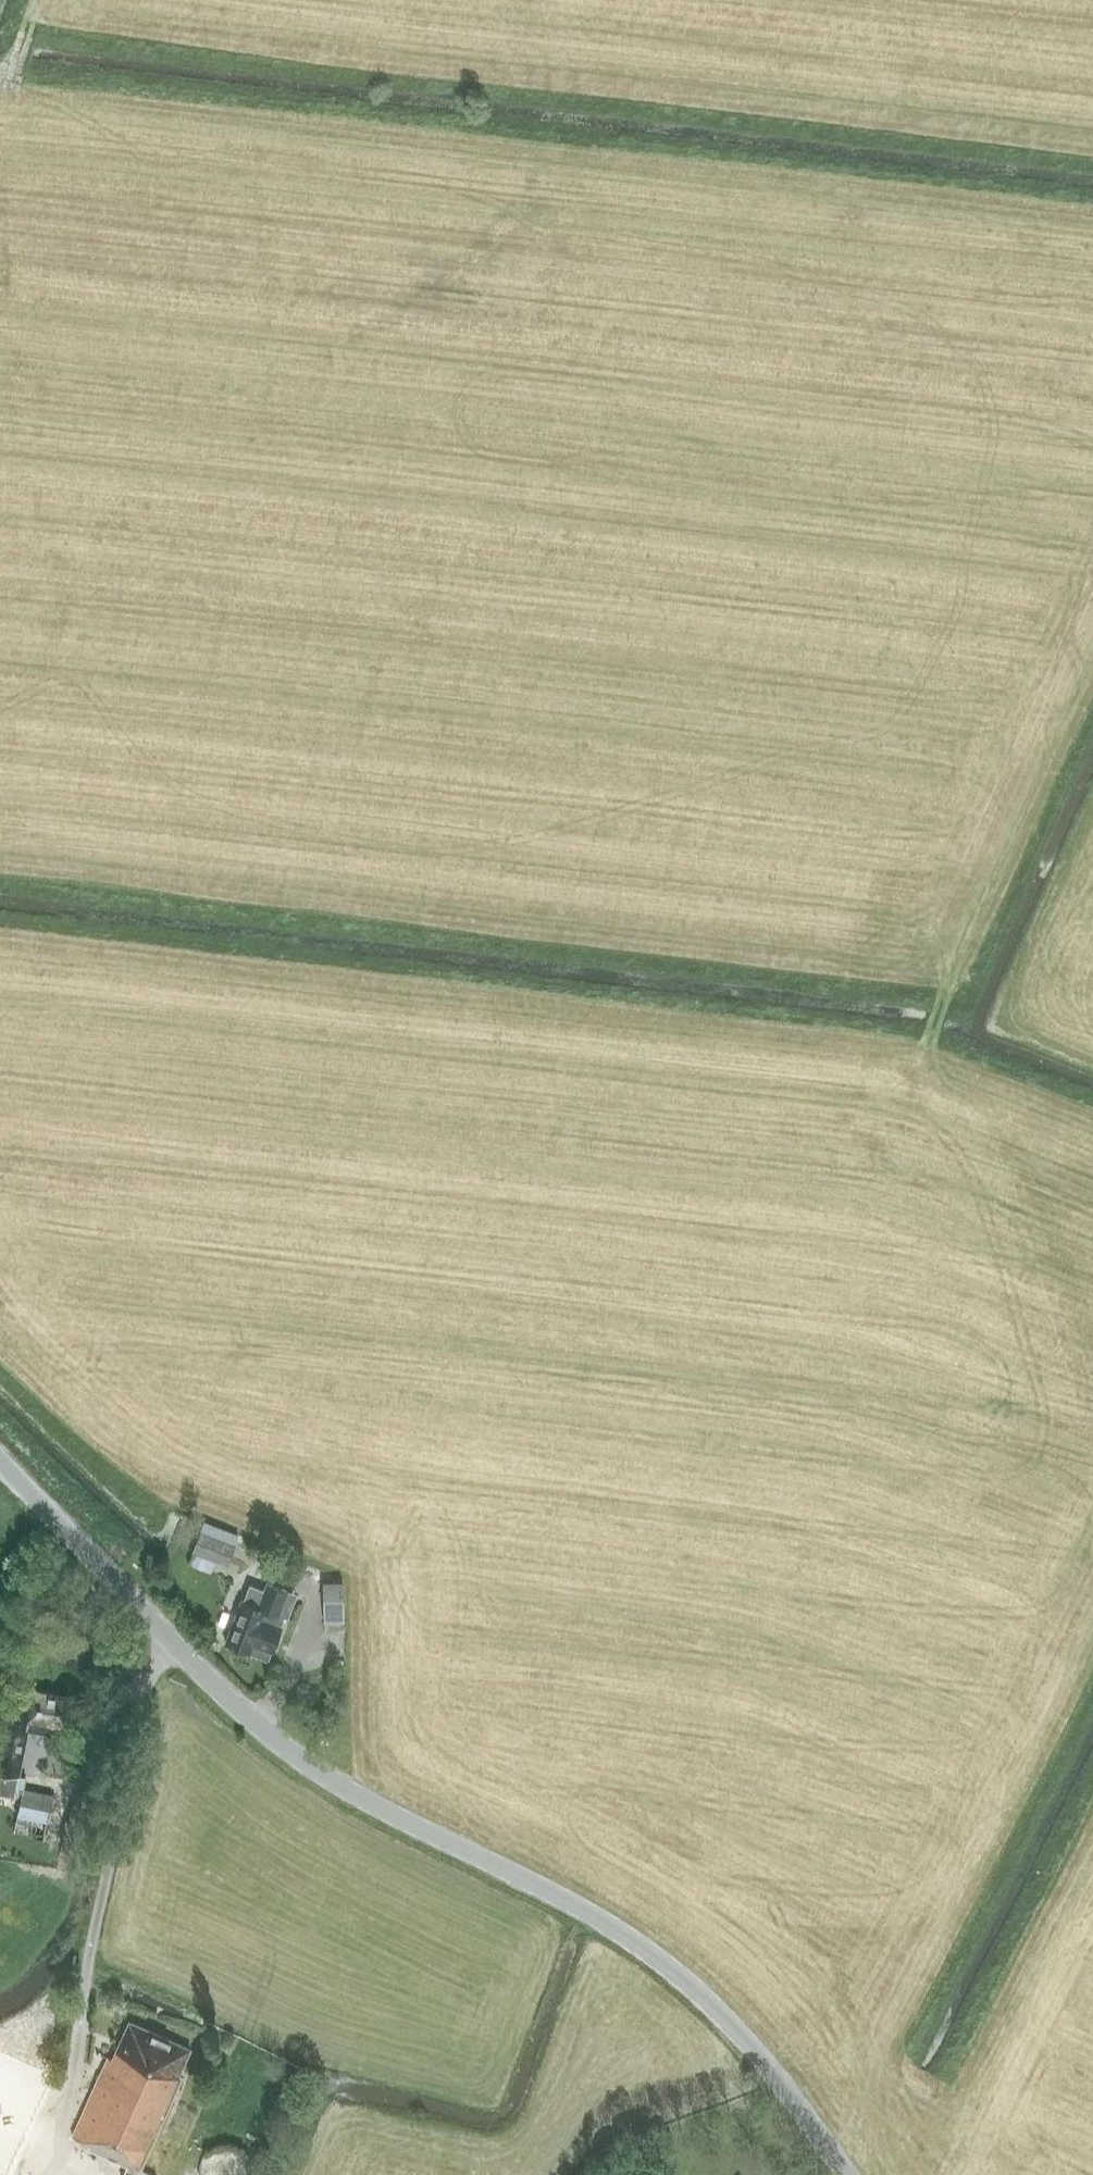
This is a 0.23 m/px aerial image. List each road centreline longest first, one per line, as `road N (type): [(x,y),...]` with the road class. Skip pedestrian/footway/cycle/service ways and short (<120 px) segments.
road 1 (tertiary): [(849,2174),(746,2039),(665,1964),(578,1905),(384,1809),(267,1735),(0,1460)]

